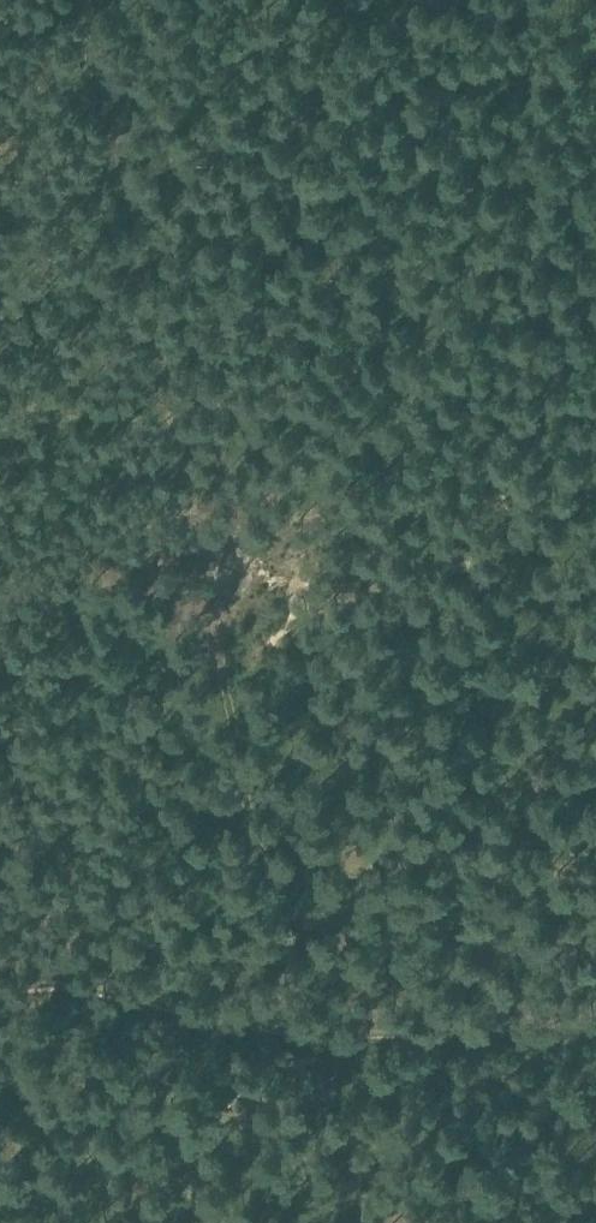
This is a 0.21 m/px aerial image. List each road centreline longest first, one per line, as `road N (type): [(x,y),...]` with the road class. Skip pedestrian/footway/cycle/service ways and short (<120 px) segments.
road 1 (track): [(0,996),(67,987),(289,1030),(595,1018)]

